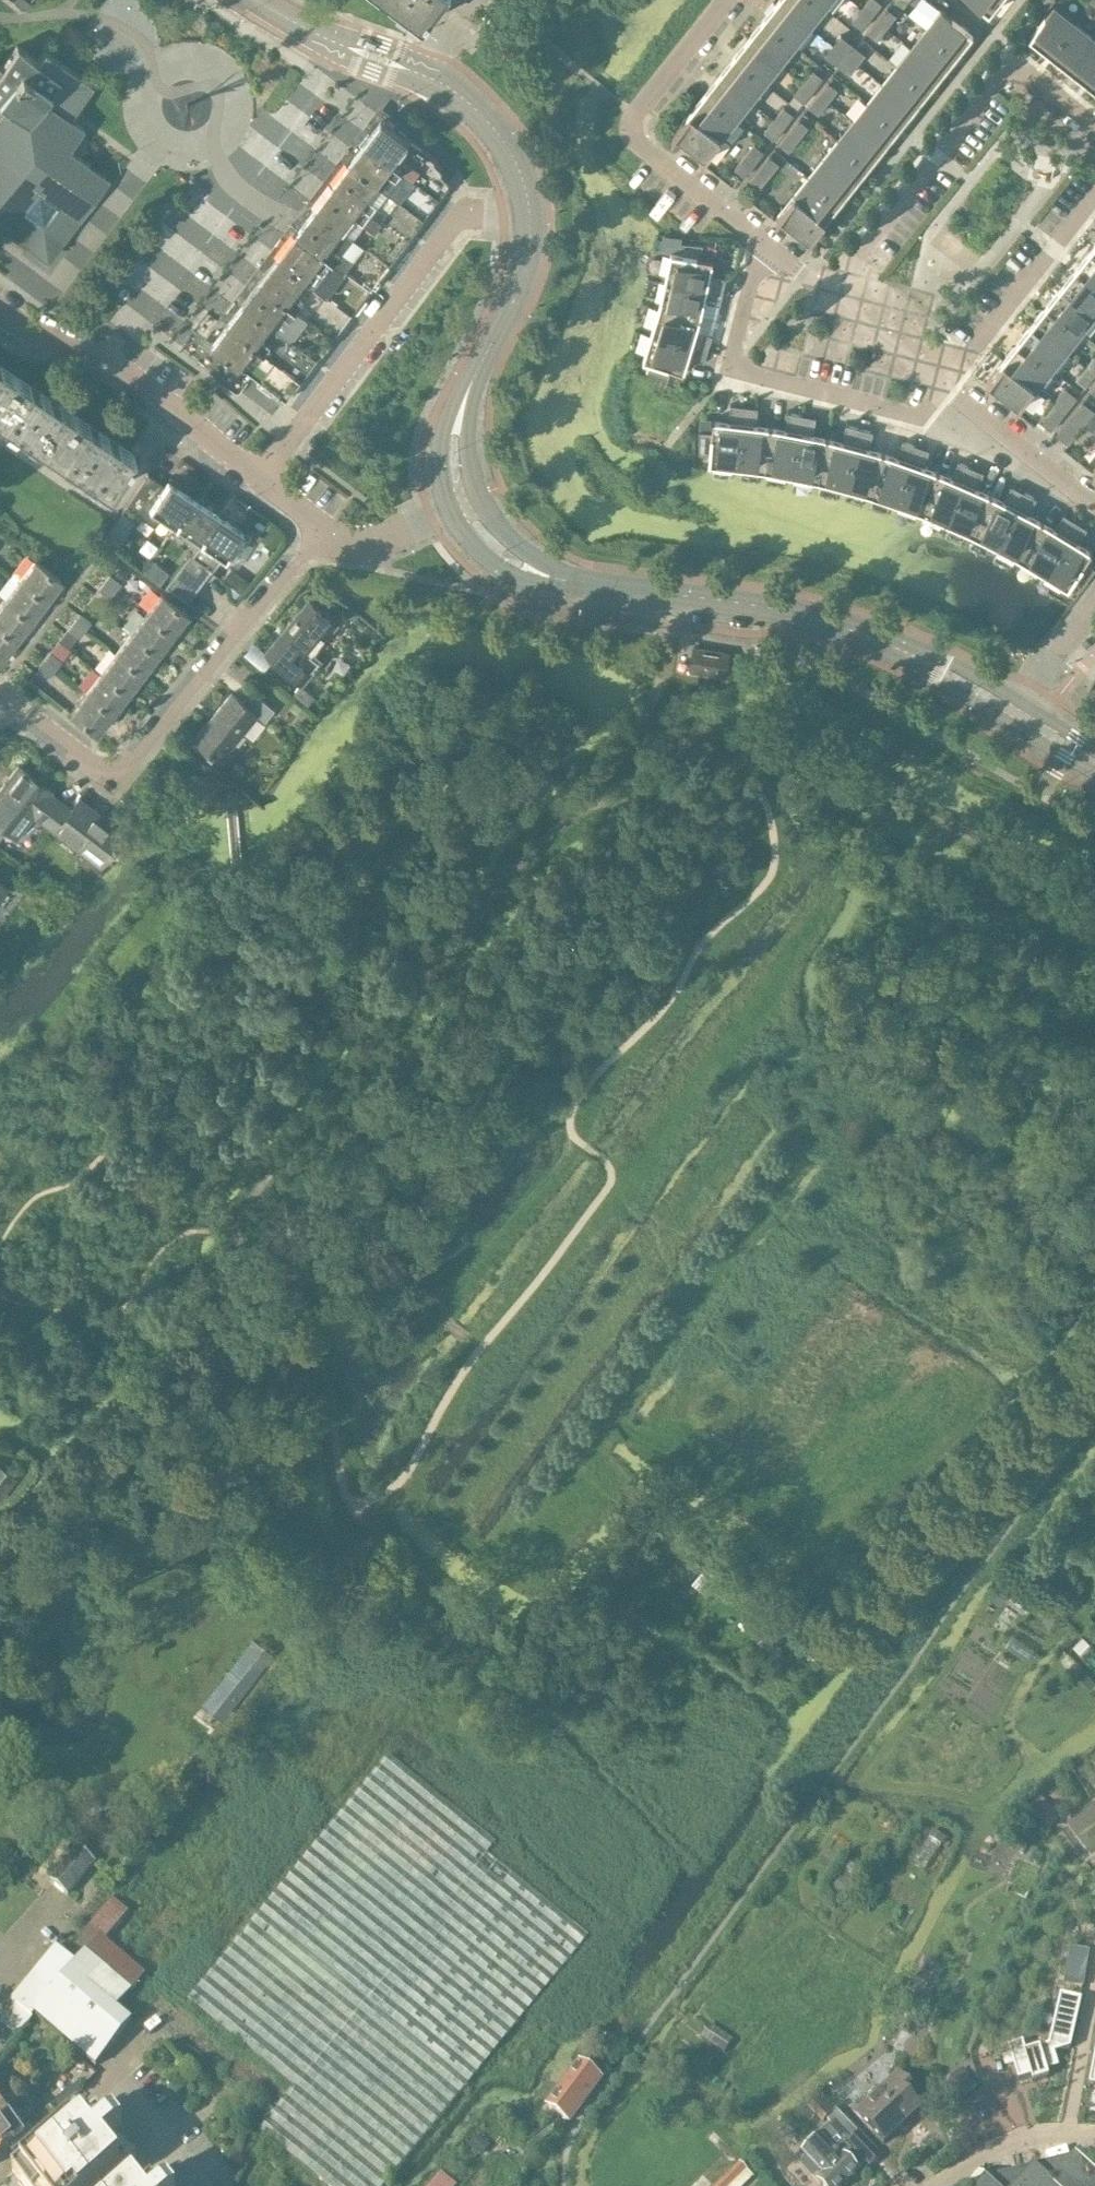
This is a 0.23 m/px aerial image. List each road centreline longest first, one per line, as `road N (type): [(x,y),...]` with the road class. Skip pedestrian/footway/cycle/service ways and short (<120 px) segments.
road 1 (tertiary): [(1012,711),(923,660),(816,620),(521,567),(485,535),(462,500)]
road 2 (residential): [(22,715),(112,779),(167,725),(322,531)]
road 3 (residential): [(260,478),(460,213),(528,211)]
road 4 (residential): [(1094,127),(1013,62),(831,292)]
road 5 (residential): [(947,387),(919,418),(731,366),(762,244)]
road 6 (residential): [(762,244),(638,144),(633,132),(644,103),(726,0)]
road 7 (residential): [(260,478),(102,358),(0,311)]
road 8 (tertiary): [(462,500),(451,448),(462,403),(517,295),(530,254),(528,211)]
road 9 (residential): [(947,387),(1094,196)]
road 10 (residential): [(1094,507),(947,387)]
road 11 (tertiary): [(528,211),(510,158),(478,113),(416,72)]
road 12 (tertiary): [(416,72),(337,45),(256,0)]
road 13 (residential): [(462,500),(388,538),(355,544),(322,531)]
road 14 (residential): [(947,387),(831,292)]
road 15 (residential): [(1012,711),(1094,604)]

